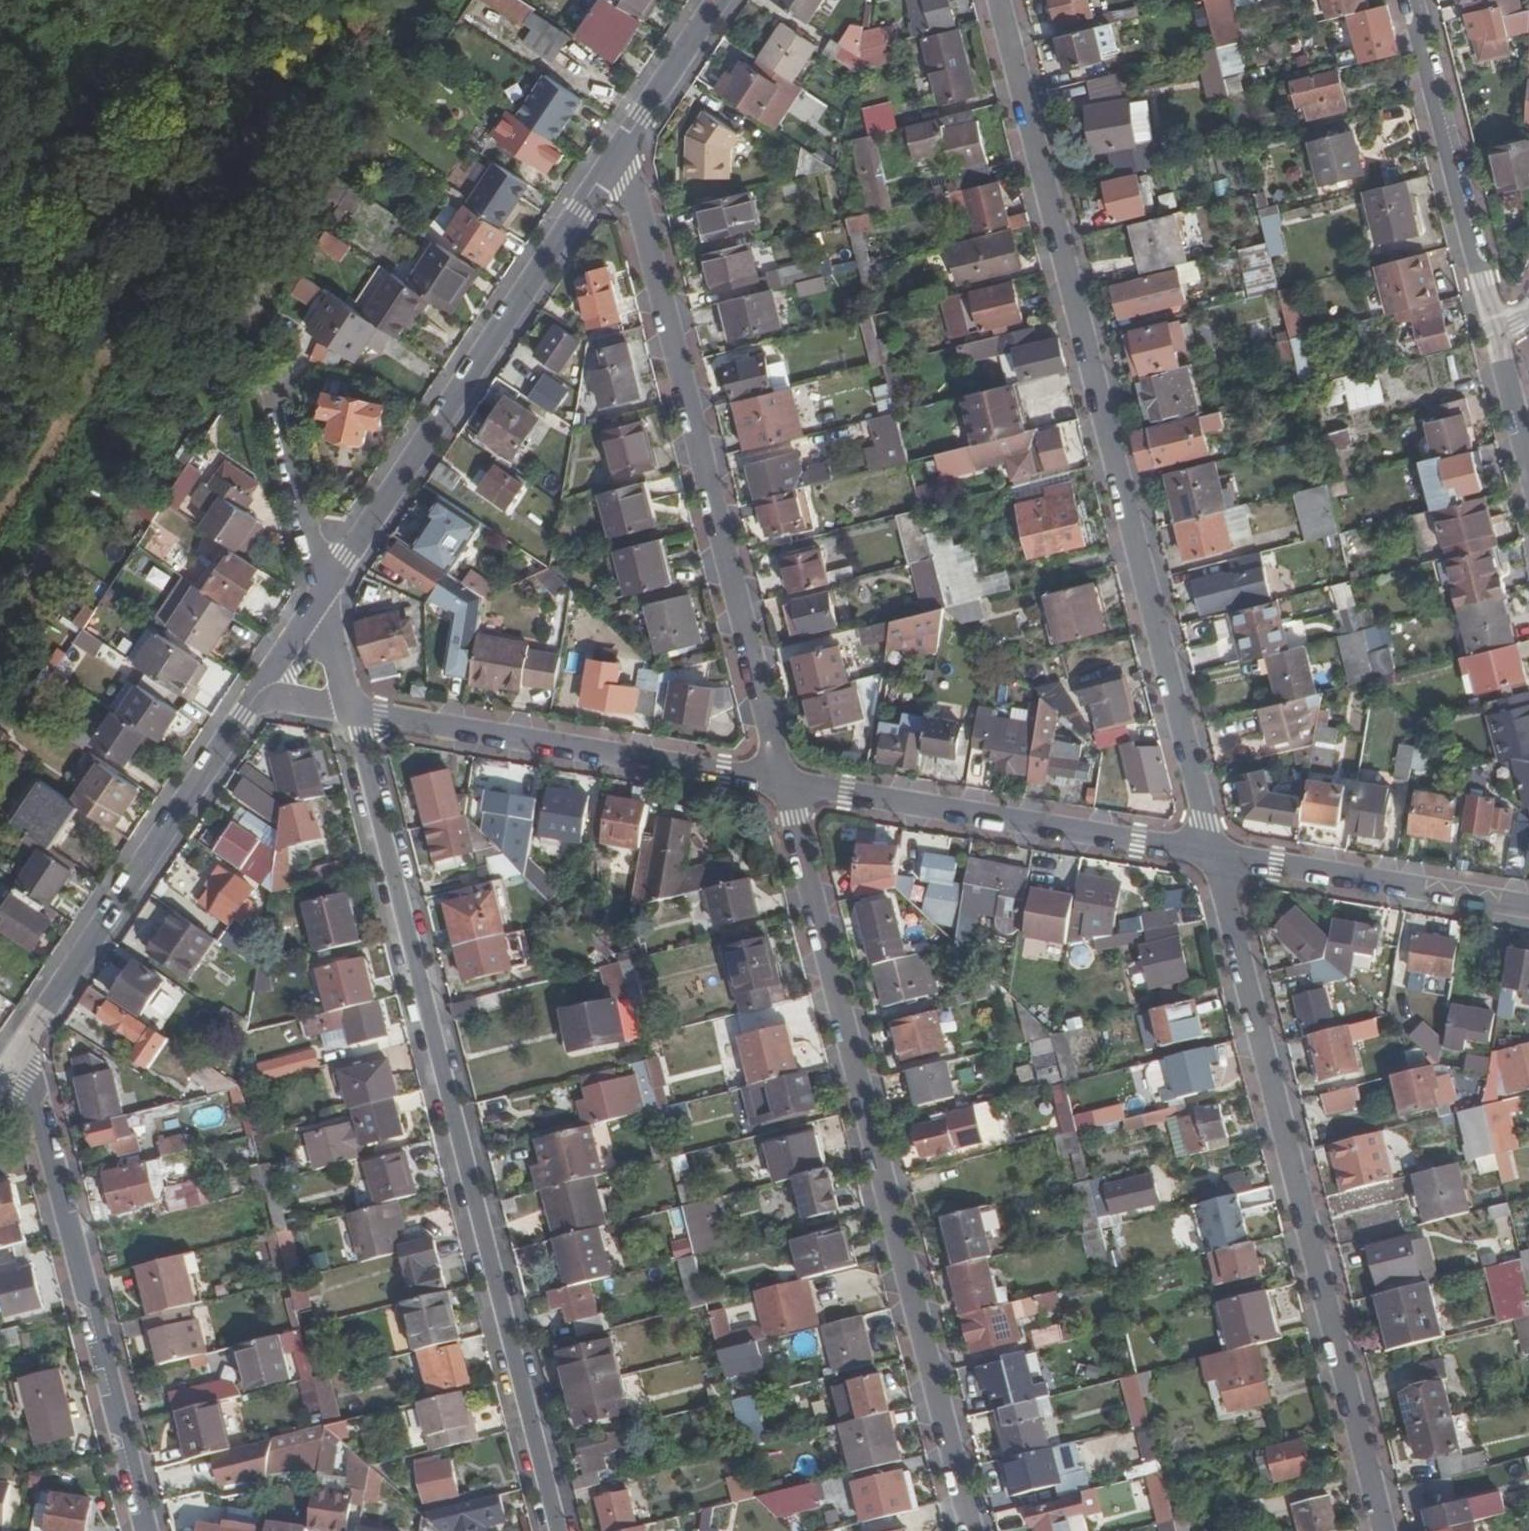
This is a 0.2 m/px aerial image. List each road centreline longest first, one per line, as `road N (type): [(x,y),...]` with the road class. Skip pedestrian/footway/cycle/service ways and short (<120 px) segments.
road 1 (residential): [(1213,852),(997,0)]
road 2 (residential): [(558,1530),(350,712)]
road 3 (residential): [(782,781),(972,1530)]
road 4 (residential): [(1383,1530),(1213,852)]
road 5 (residential): [(620,147),(782,781)]
road 6 (track): [(0,506),(331,0)]
road 7 (residential): [(620,147),(327,585)]
road 8 (residential): [(21,1050),(146,1530)]
road 9 (residential): [(782,781),(350,712)]
road 10 (residential): [(1213,852),(782,781)]
road 11 (residential): [(259,692),(21,1050)]
road 12 (residential): [(1497,333),(1411,0)]
road 13 (residential): [(1528,905),(1213,852)]
road 14 (residential): [(327,585),(265,378)]
road 15 (residential): [(716,0),(620,147)]
road 16 (residential): [(1528,462),(1497,333)]
road 17 (residential): [(350,712),(327,585)]
road 18 (residential): [(327,585),(259,692)]

